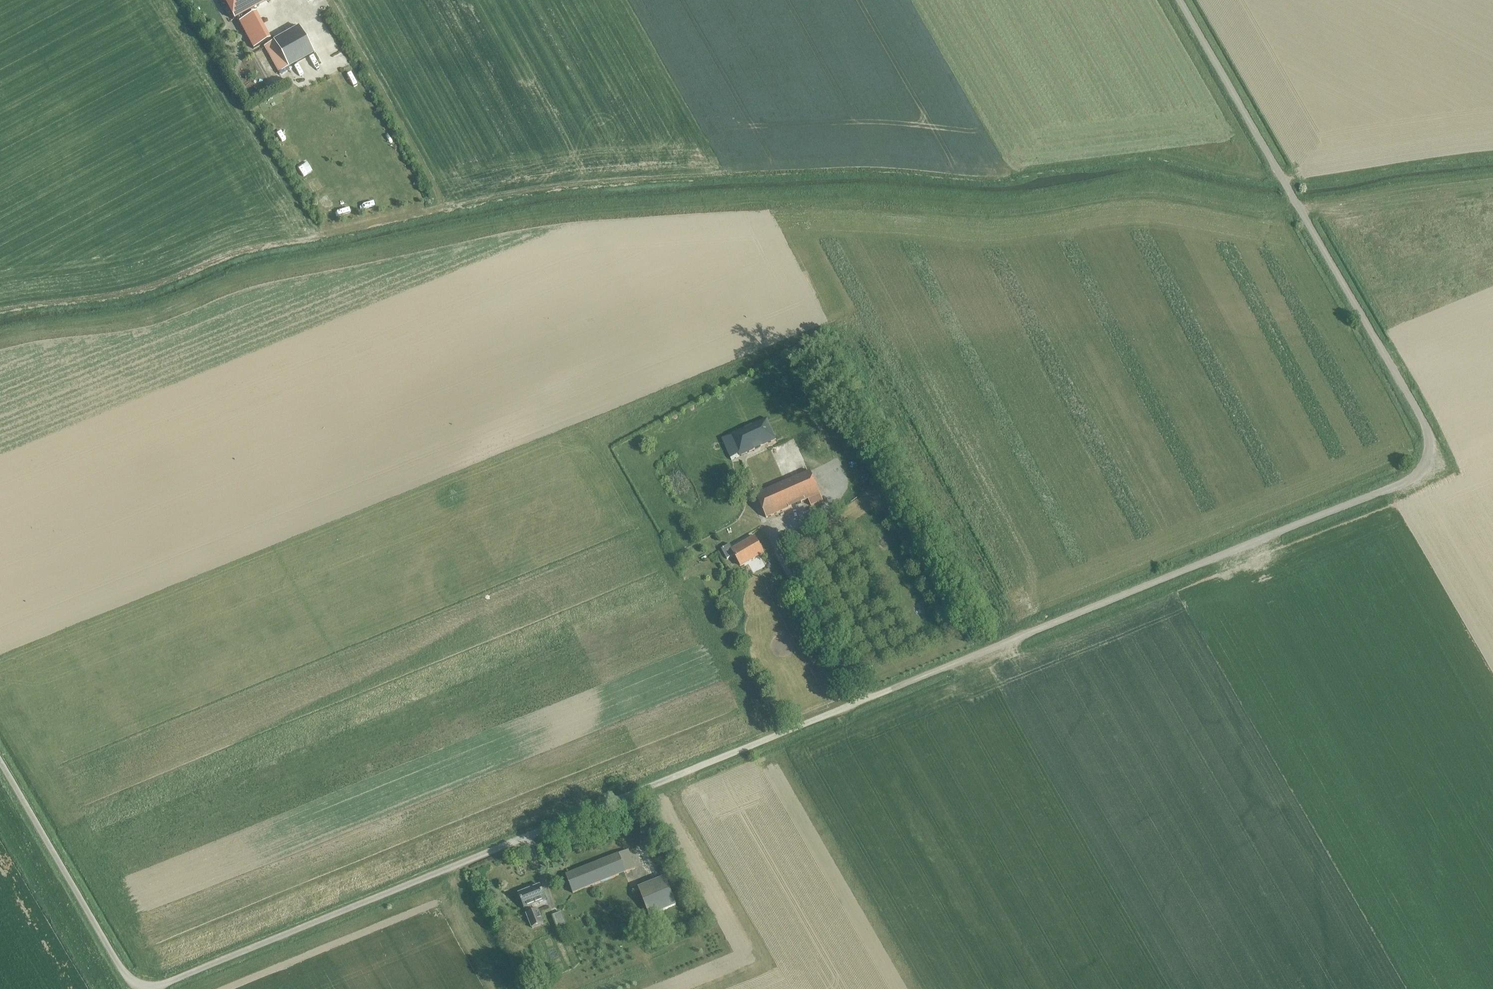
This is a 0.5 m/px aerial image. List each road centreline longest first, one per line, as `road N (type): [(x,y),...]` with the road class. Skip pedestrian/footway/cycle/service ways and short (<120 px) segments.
road 1 (track): [(894,689),(1413,478),(1430,458),(1427,431),(1180,0)]
road 2 (unclassified): [(894,689),(156,988),(130,980),(0,759)]

